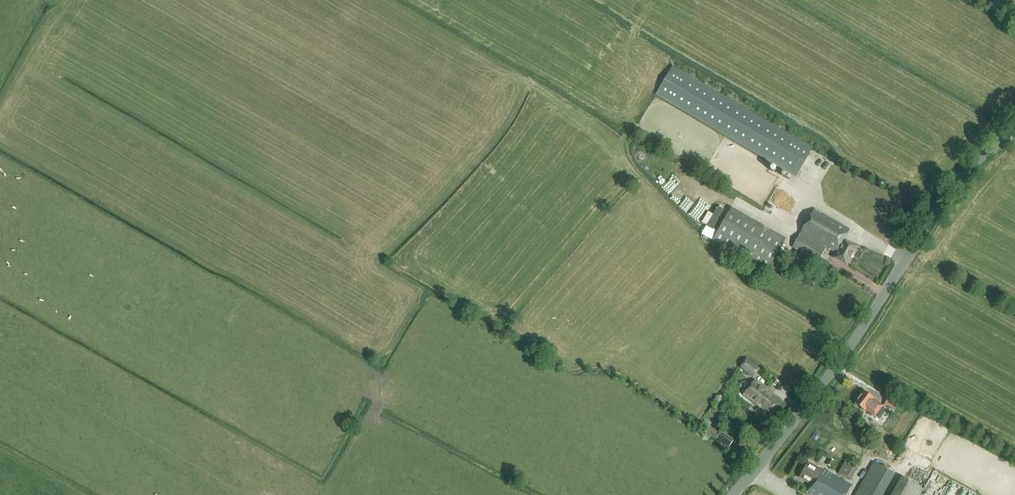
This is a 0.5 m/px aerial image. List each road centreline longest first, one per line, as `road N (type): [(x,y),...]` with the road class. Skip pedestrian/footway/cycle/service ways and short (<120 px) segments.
road 1 (tertiary): [(734,494),(845,353),(944,199),(1014,131)]

